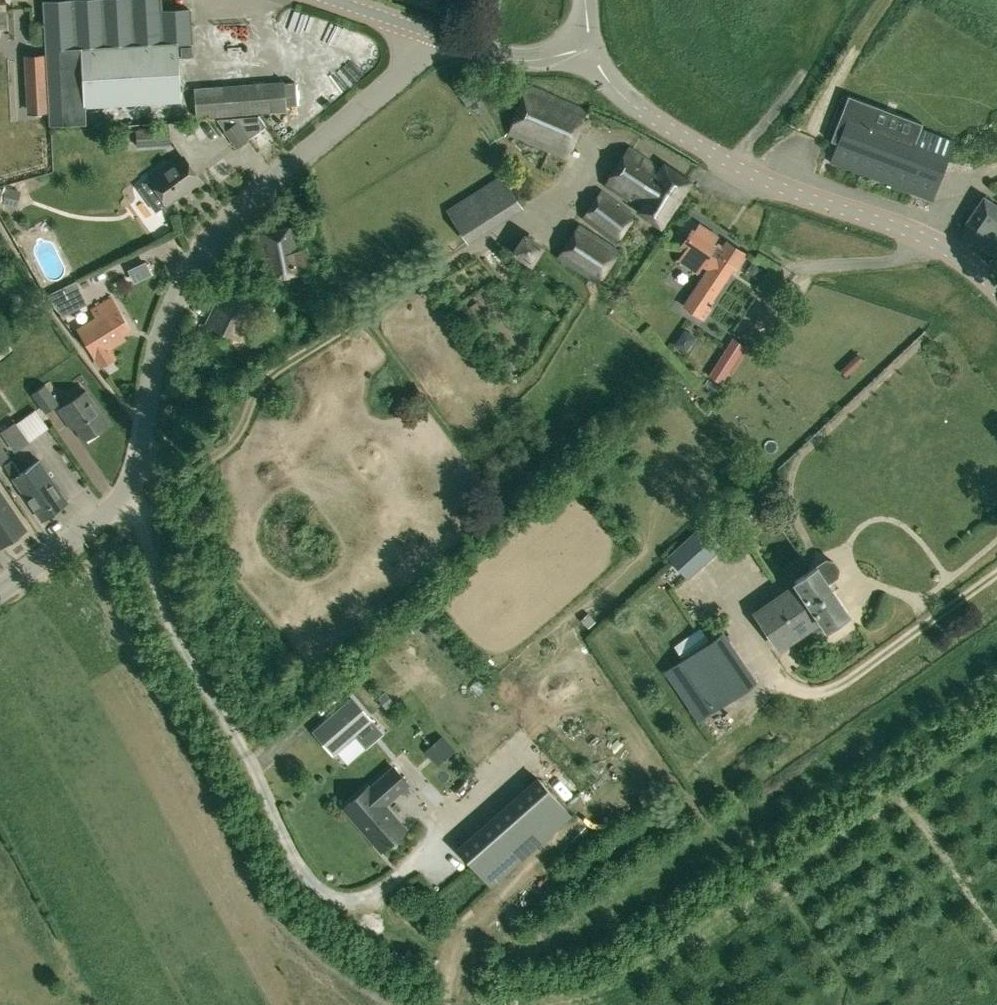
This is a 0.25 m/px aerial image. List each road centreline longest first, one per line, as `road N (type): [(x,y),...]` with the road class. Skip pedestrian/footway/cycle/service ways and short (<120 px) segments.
road 1 (residential): [(0,590),(99,518),(132,479),(159,339),(229,214),(399,71),(426,39)]
road 2 (tertiary): [(996,292),(935,244),(754,176),(662,126),(607,80),(590,48)]
road 3 (unclassified): [(590,48),(521,60),(426,39)]

